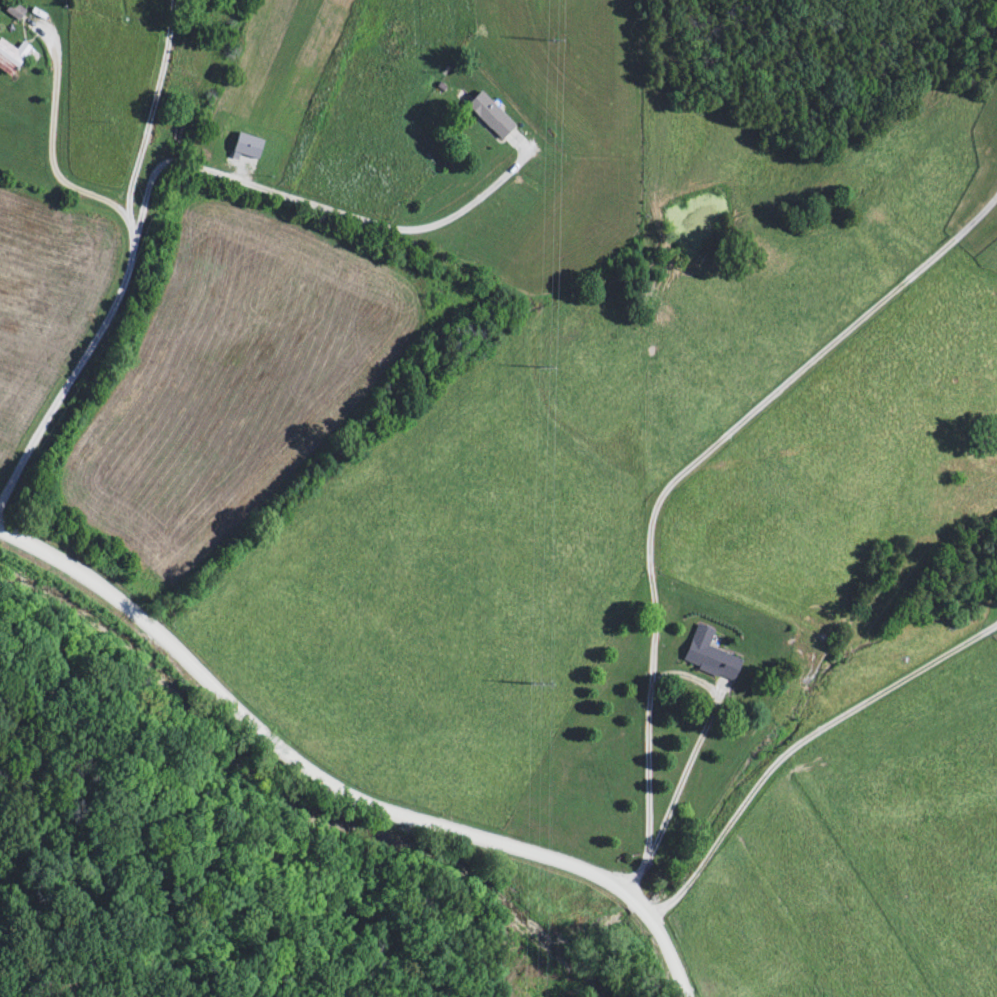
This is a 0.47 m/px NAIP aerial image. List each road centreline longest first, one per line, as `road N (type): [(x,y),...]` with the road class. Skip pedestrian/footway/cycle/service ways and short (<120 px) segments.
road 1 (residential): [(690,996),(662,933),(605,880),(400,818),(334,788),(290,758),(116,597),(0,530)]
road 2 (residential): [(629,897),(648,863),(659,506),(996,207)]
road 3 (residential): [(0,513),(132,279),(134,195),(179,0)]

